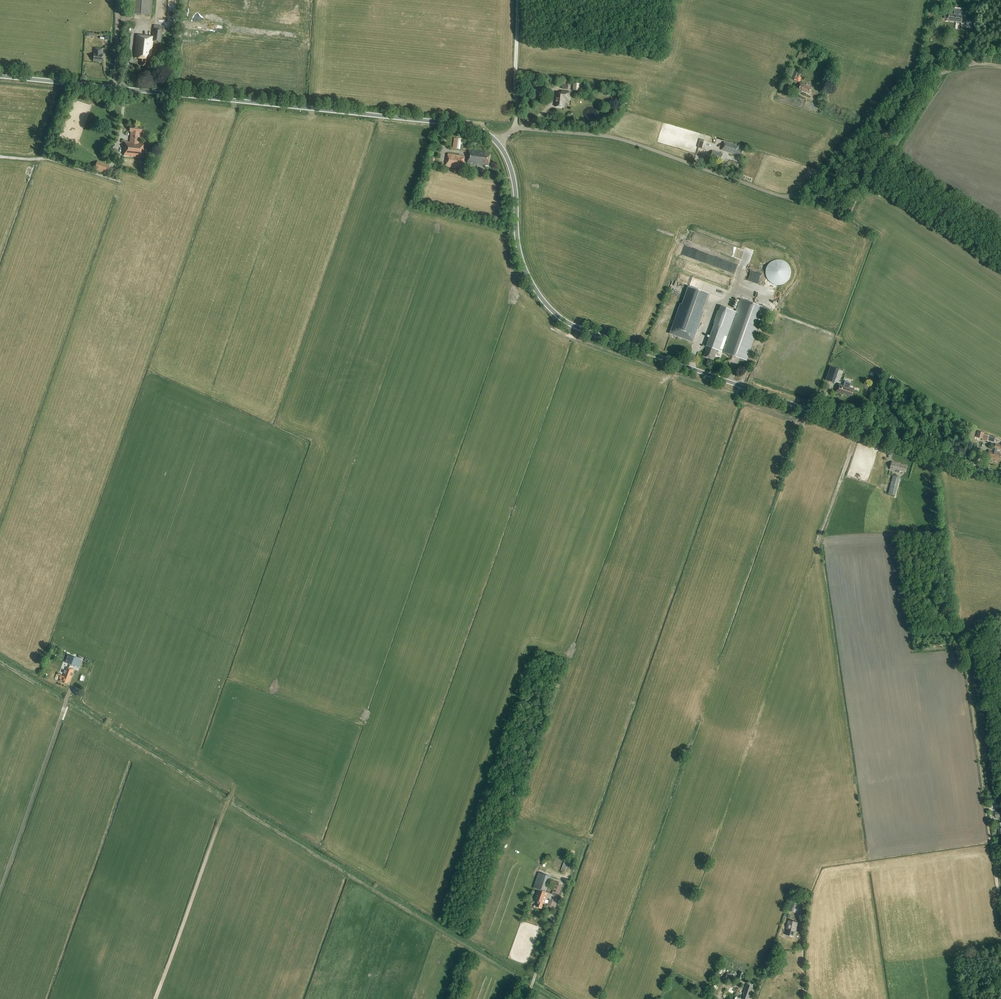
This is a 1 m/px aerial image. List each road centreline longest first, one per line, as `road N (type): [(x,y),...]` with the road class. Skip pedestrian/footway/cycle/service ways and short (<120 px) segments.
road 1 (unclassified): [(1000,475),(560,318),(521,257),(513,176),(498,143)]
road 2 (unclassified): [(498,143),(455,124),(0,76)]
road 3 (unclassified): [(498,143),(516,129),(613,136),(782,197),(798,193)]
road 4 (track): [(1000,905),(964,649),(1000,616)]
road 5 (track): [(798,193),(900,85),(974,64),(1000,67)]
road 6 (track): [(155,998),(233,794)]
road 7 (track): [(0,890),(72,688)]
road 8 (track): [(516,129),(518,0)]
road 9 (track): [(818,545),(859,428)]
road 10 (track): [(527,998),(568,882)]
road 11 (track): [(0,157),(50,159),(119,181)]

